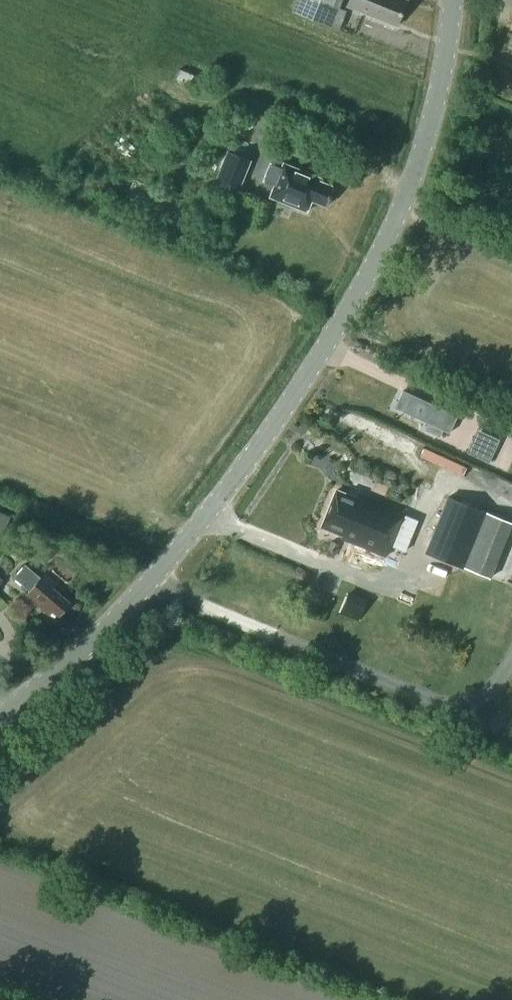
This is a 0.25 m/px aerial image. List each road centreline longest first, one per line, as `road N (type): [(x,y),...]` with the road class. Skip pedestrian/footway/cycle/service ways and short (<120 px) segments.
road 1 (tertiary): [(0,715),(81,651),(180,546),(316,361),(407,192),(440,83),(453,0)]

